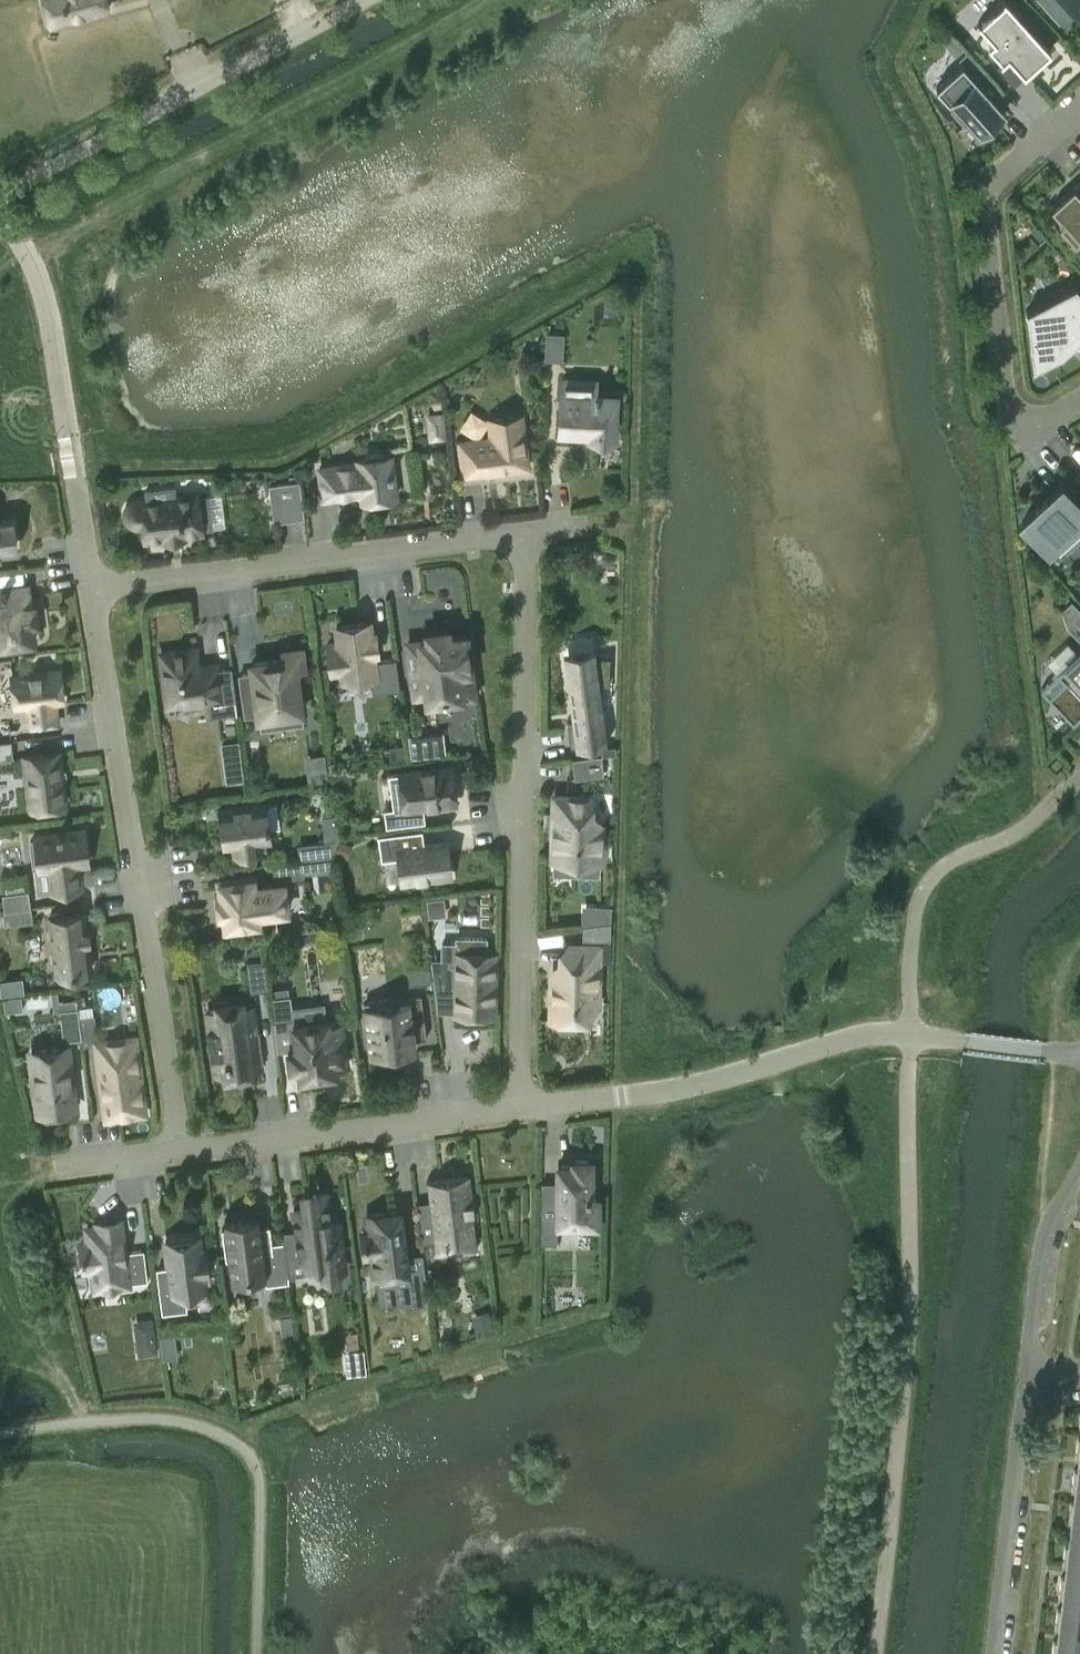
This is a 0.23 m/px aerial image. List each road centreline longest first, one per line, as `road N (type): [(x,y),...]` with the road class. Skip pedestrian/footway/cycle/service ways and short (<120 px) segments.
road 1 (residential): [(524,539),(519,1111)]
road 2 (residential): [(519,1111),(717,1080),(859,1036),(910,1033),(1079,1052)]
road 3 (residential): [(92,594),(180,1153)]
road 4 (residential): [(92,594),(524,539)]
road 5 (residential): [(1079,402),(1043,423),(1027,423),(1005,397),(983,197),(1079,110)]
road 6 (unclassified): [(0,193),(359,0)]
road 7 (residential): [(180,1153),(519,1111)]
road 8 (residential): [(993,1653),(1024,1388)]
road 9 (residential): [(1024,1388),(1038,1259),(1079,1164)]

